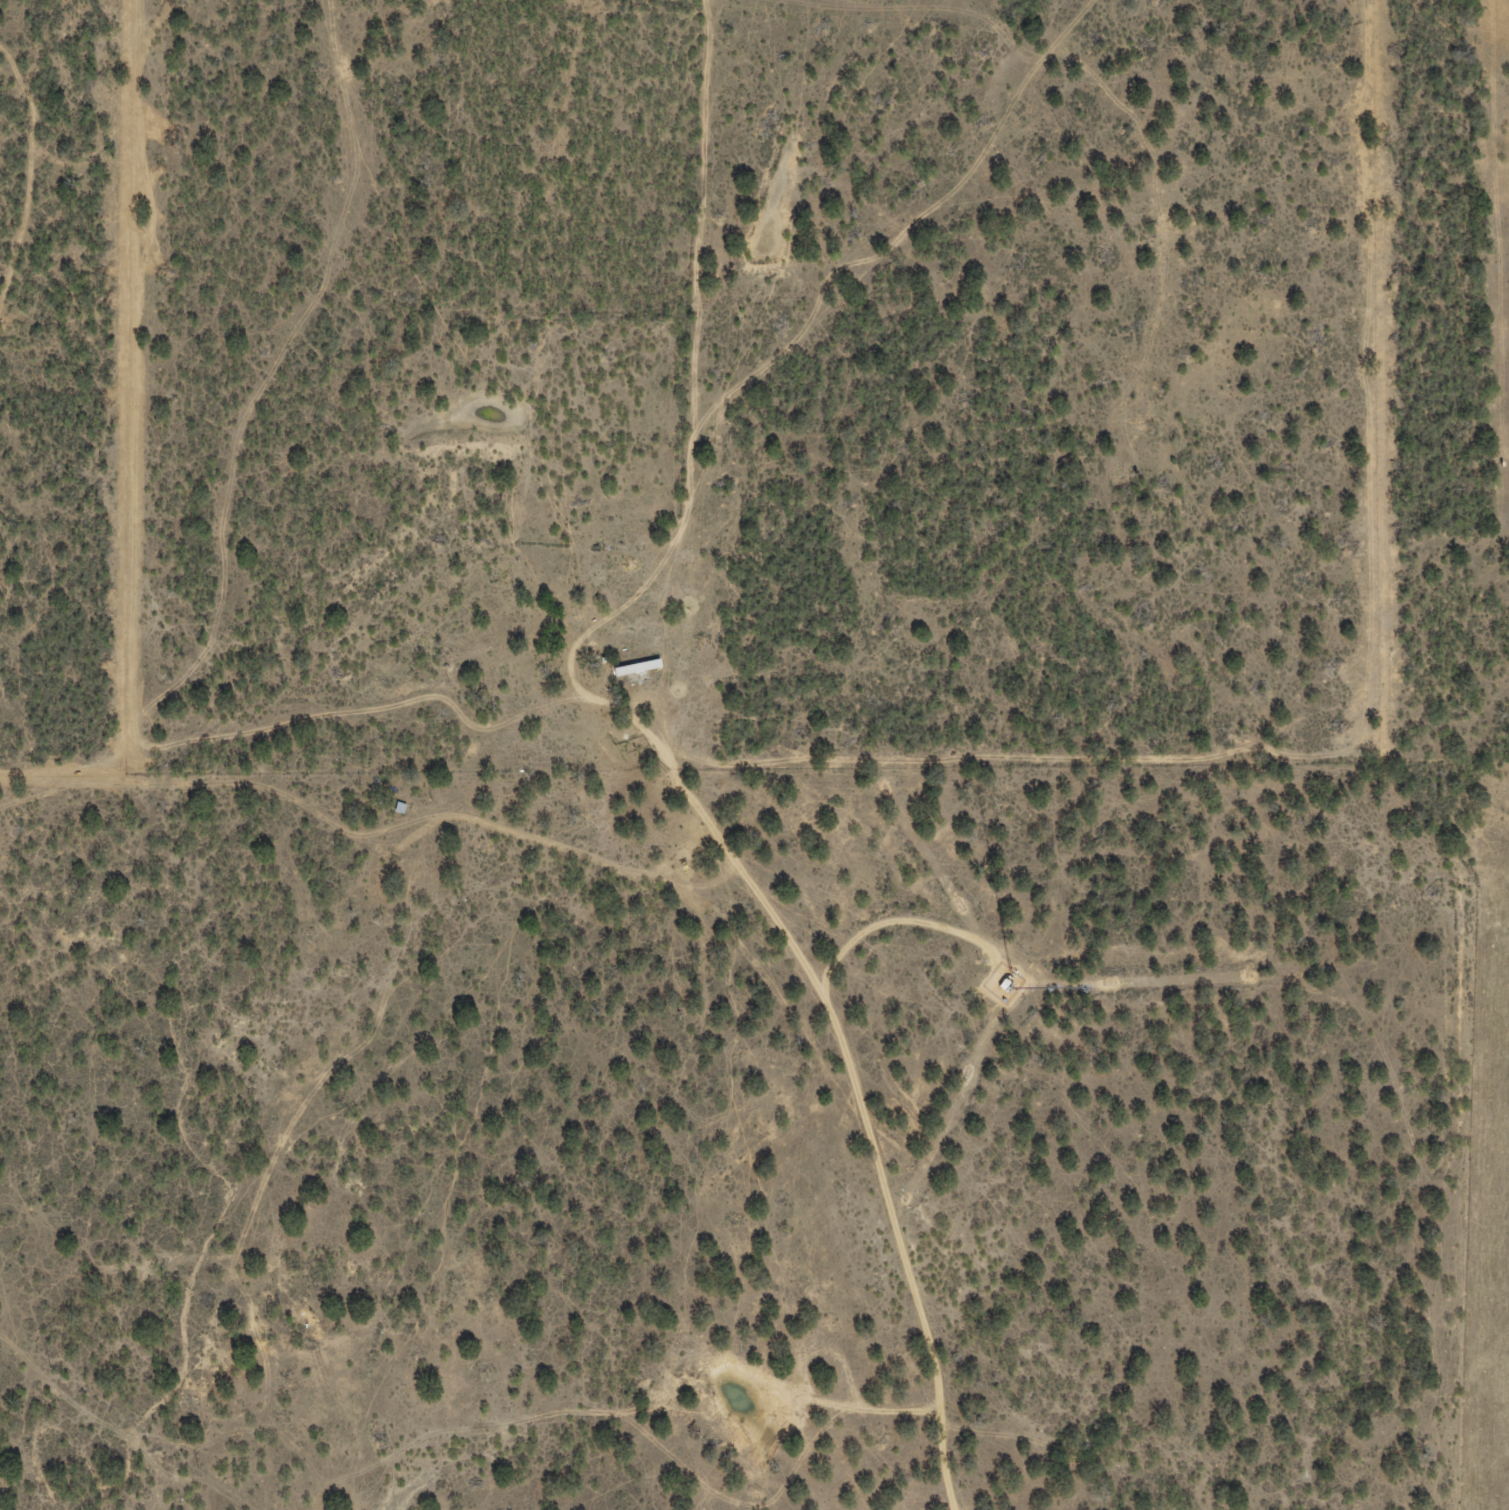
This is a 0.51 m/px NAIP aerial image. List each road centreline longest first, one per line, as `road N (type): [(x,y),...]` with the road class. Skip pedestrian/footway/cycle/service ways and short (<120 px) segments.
road 1 (residential): [(964,1509),(918,1218),(715,815),(636,711)]

